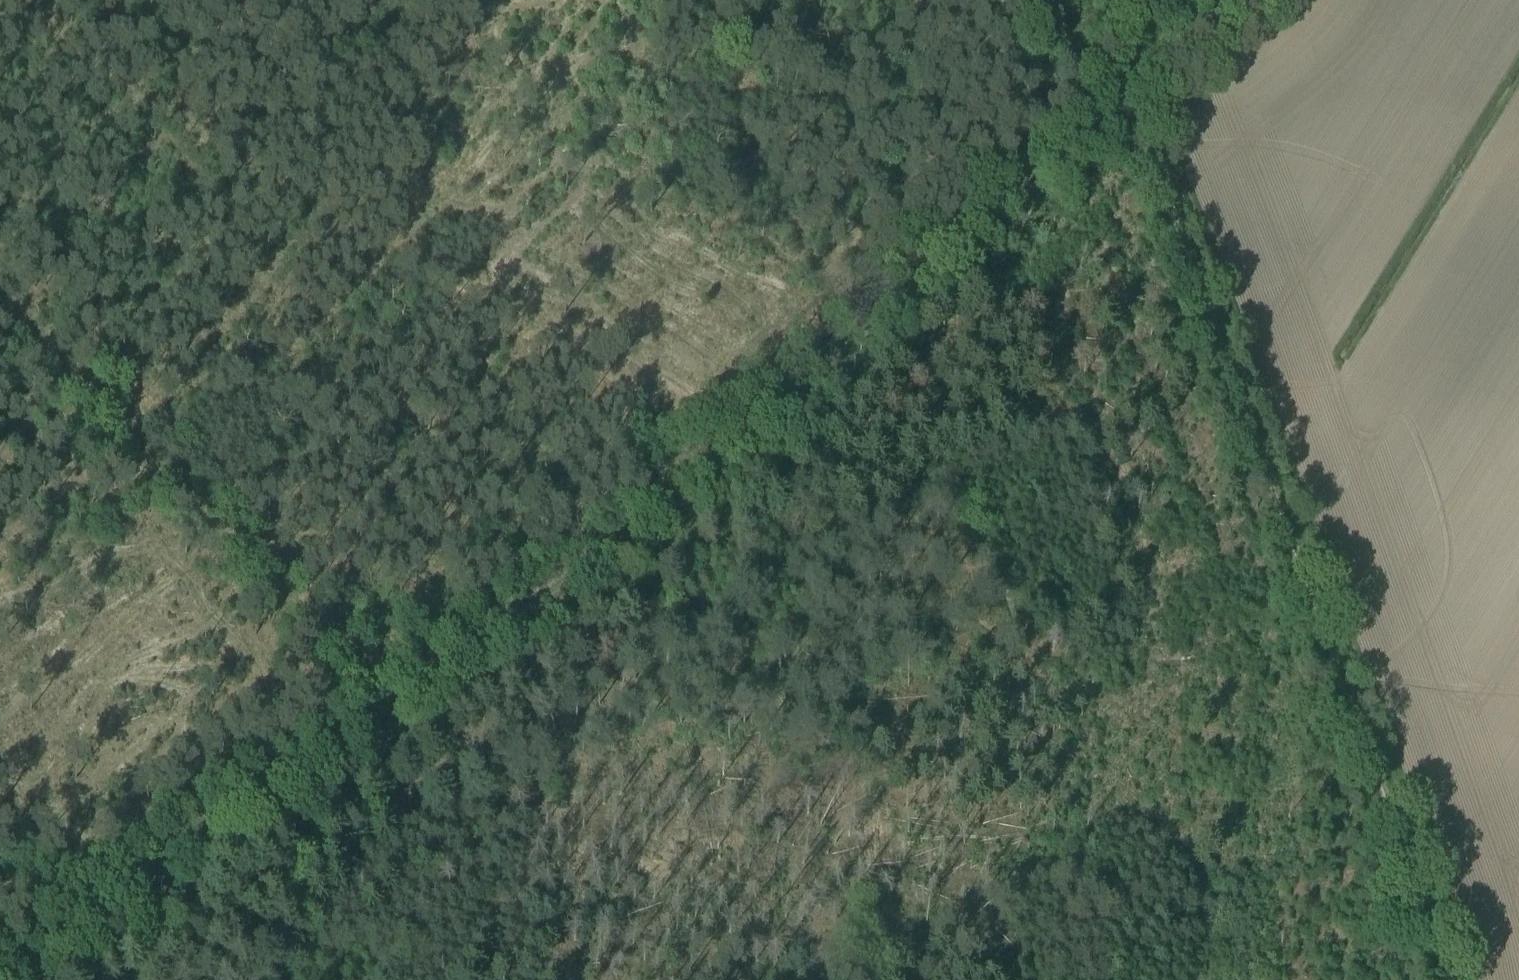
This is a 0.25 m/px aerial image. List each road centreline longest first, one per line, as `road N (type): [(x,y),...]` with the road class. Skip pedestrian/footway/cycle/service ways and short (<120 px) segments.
road 1 (track): [(1126,109),(1050,0)]

